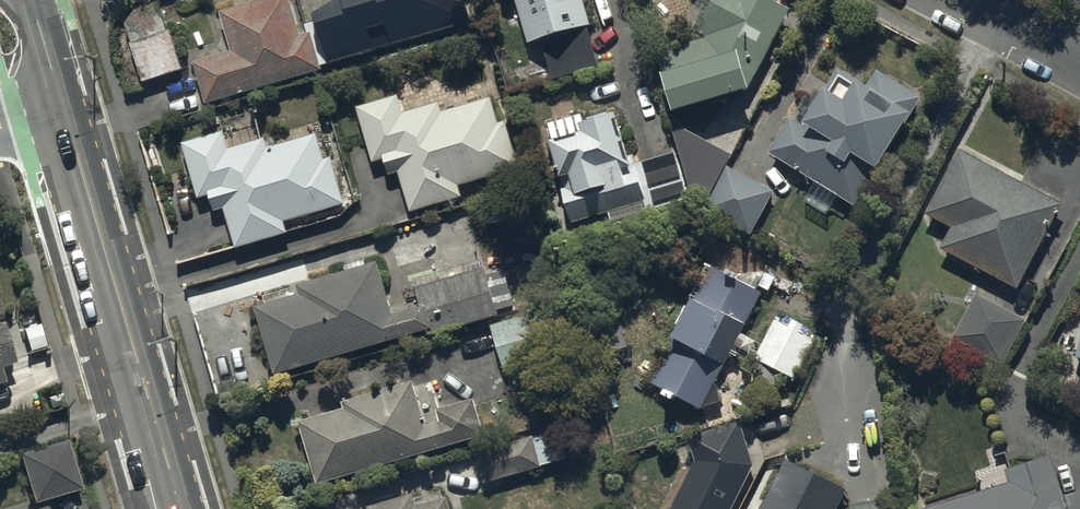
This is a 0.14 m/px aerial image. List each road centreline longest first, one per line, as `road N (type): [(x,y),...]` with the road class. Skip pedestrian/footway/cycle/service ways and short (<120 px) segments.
road 1 (tertiary): [(181,508),(64,109)]
road 2 (residential): [(961,0),(1079,63)]

